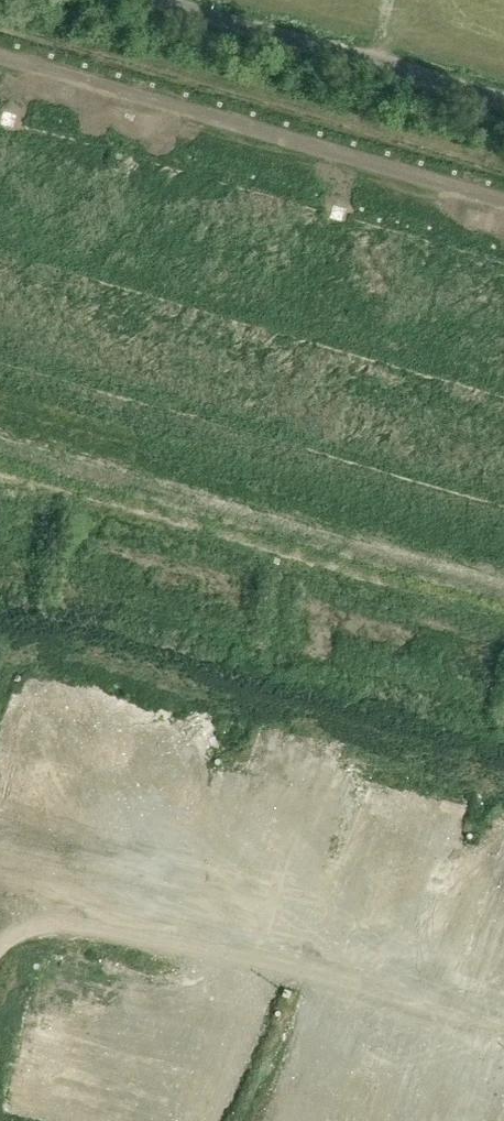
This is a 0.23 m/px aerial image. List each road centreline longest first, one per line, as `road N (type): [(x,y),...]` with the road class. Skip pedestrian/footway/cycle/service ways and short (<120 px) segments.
road 1 (unclassified): [(503,99),(164,0)]

